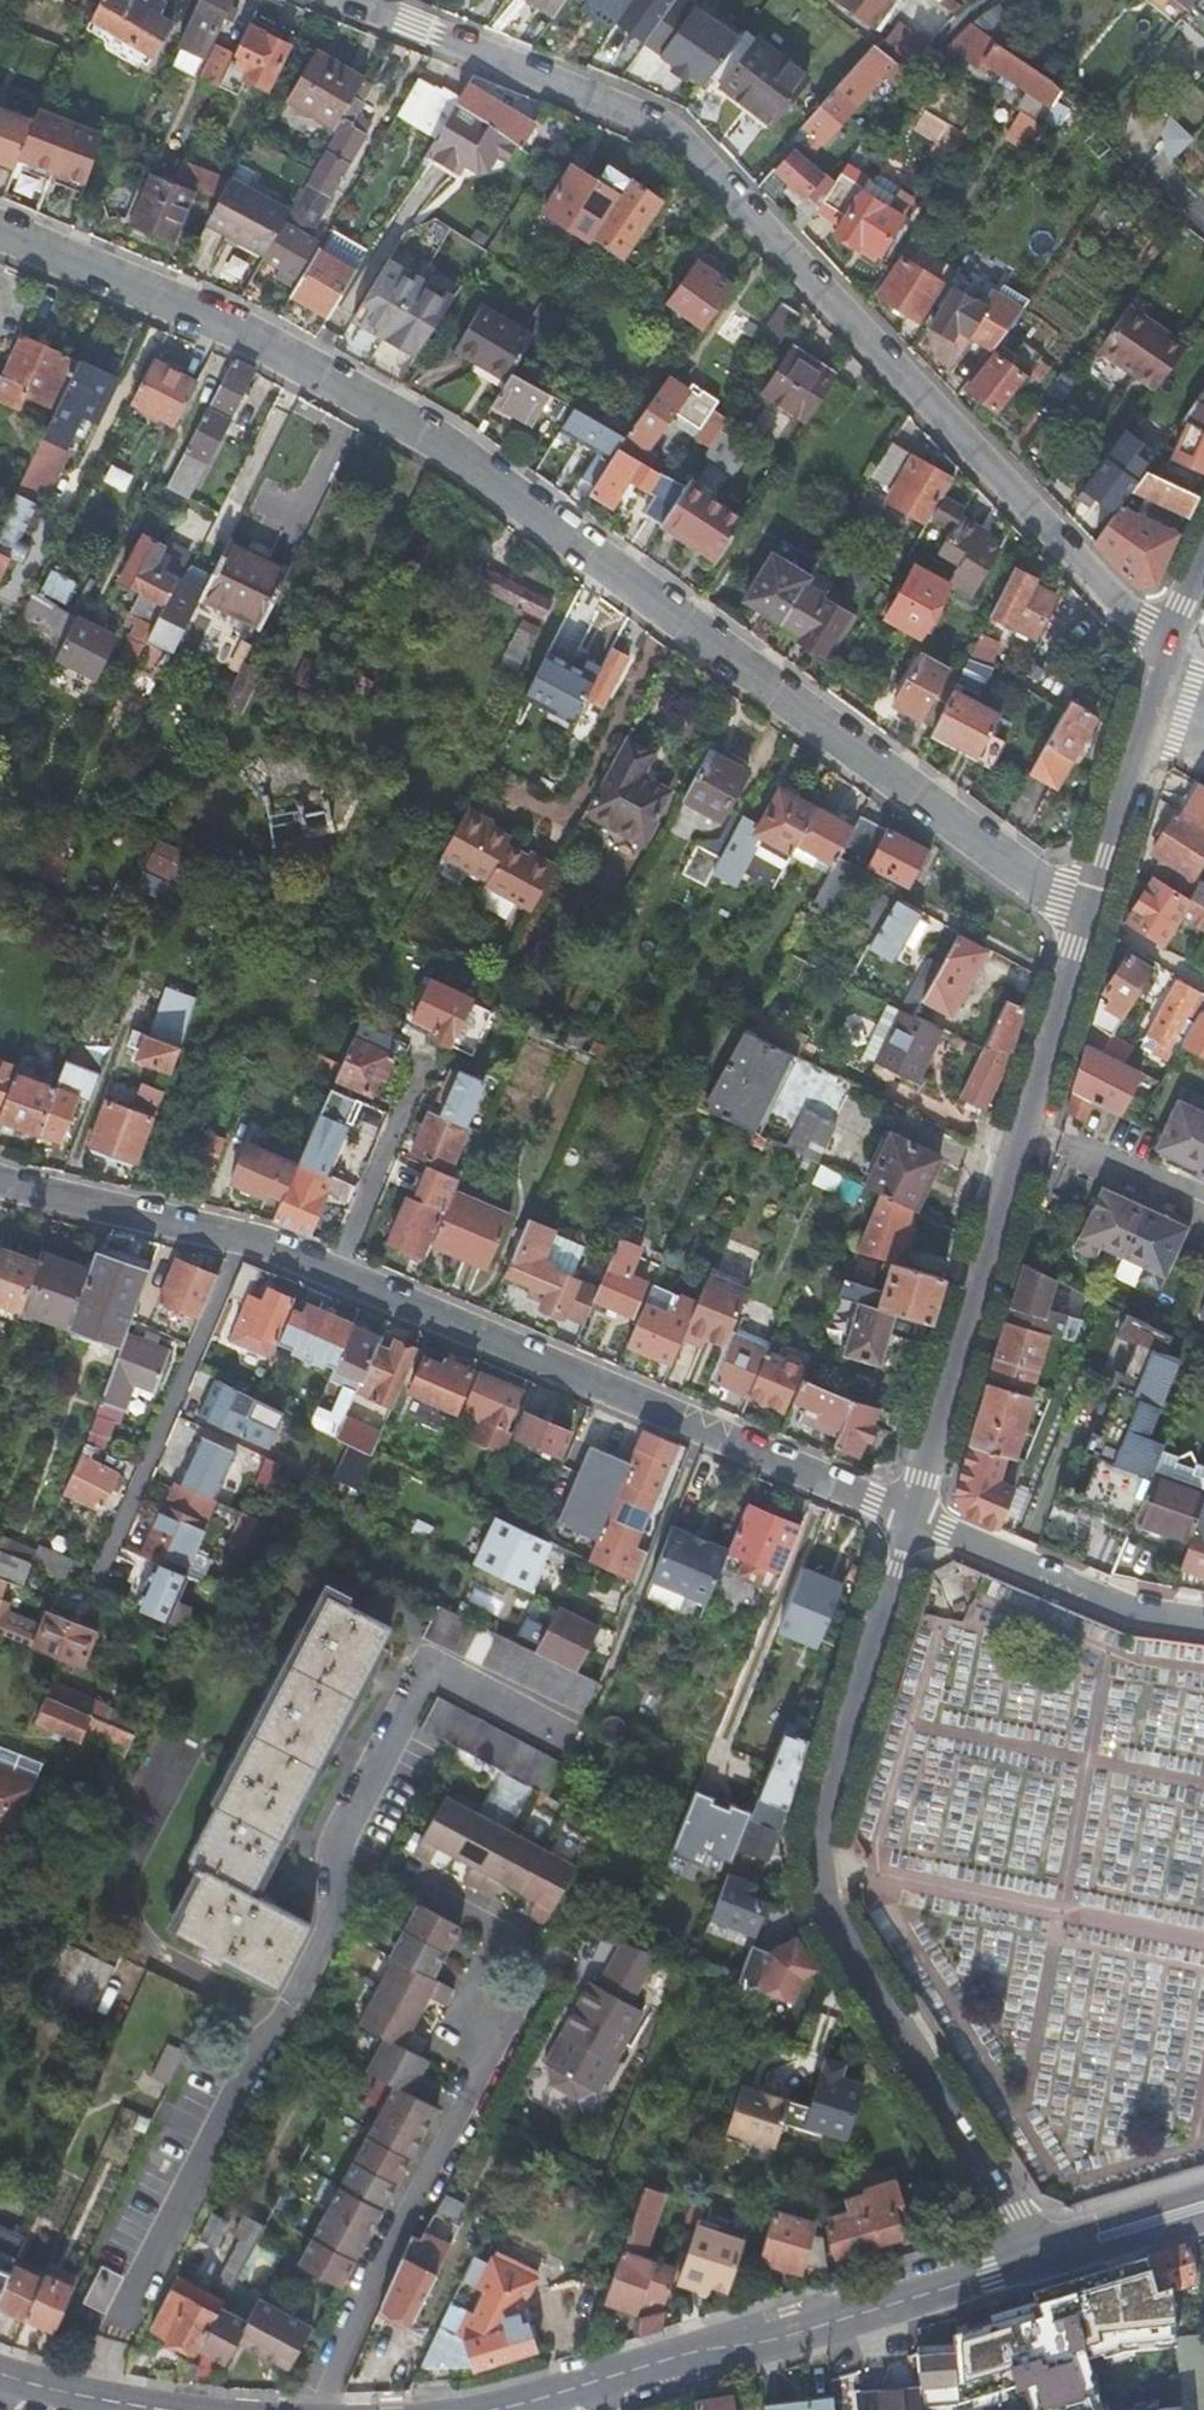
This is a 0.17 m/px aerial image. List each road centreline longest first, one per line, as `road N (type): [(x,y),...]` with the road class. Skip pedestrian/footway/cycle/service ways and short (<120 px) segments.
road 1 (residential): [(1089,925),(462,457),(335,380),(199,311),(0,228)]
road 2 (residential): [(1164,653),(662,127),(352,0)]
road 3 (residential): [(86,2397),(345,1902),(341,1843),(430,1668),(559,1737)]
road 4 (residential): [(911,1517),(831,1785),(823,1833),(826,1896),(846,1942),(1040,2255)]
road 5 (residential): [(408,1886),(539,1953),(318,2409)]
road 6 (residential): [(911,1517),(334,1273)]
road 7 (residential): [(1089,925),(911,1517)]
road 8 (secondary): [(490,2409),(697,2351),(769,2341),(1040,2255)]
road 9 (residential): [(243,1241),(97,1582)]
road 10 (residential): [(1203,1624),(1133,1615),(911,1517)]
road 11 (residential): [(1164,653),(1093,913)]
road 12 (residential): [(243,1241),(0,1183)]
road 13 (residential): [(334,1273),(422,1069)]
road 14 (secondary): [(1040,2255),(1203,2205)]
road 15 (unclassified): [(1093,913),(1203,979)]

